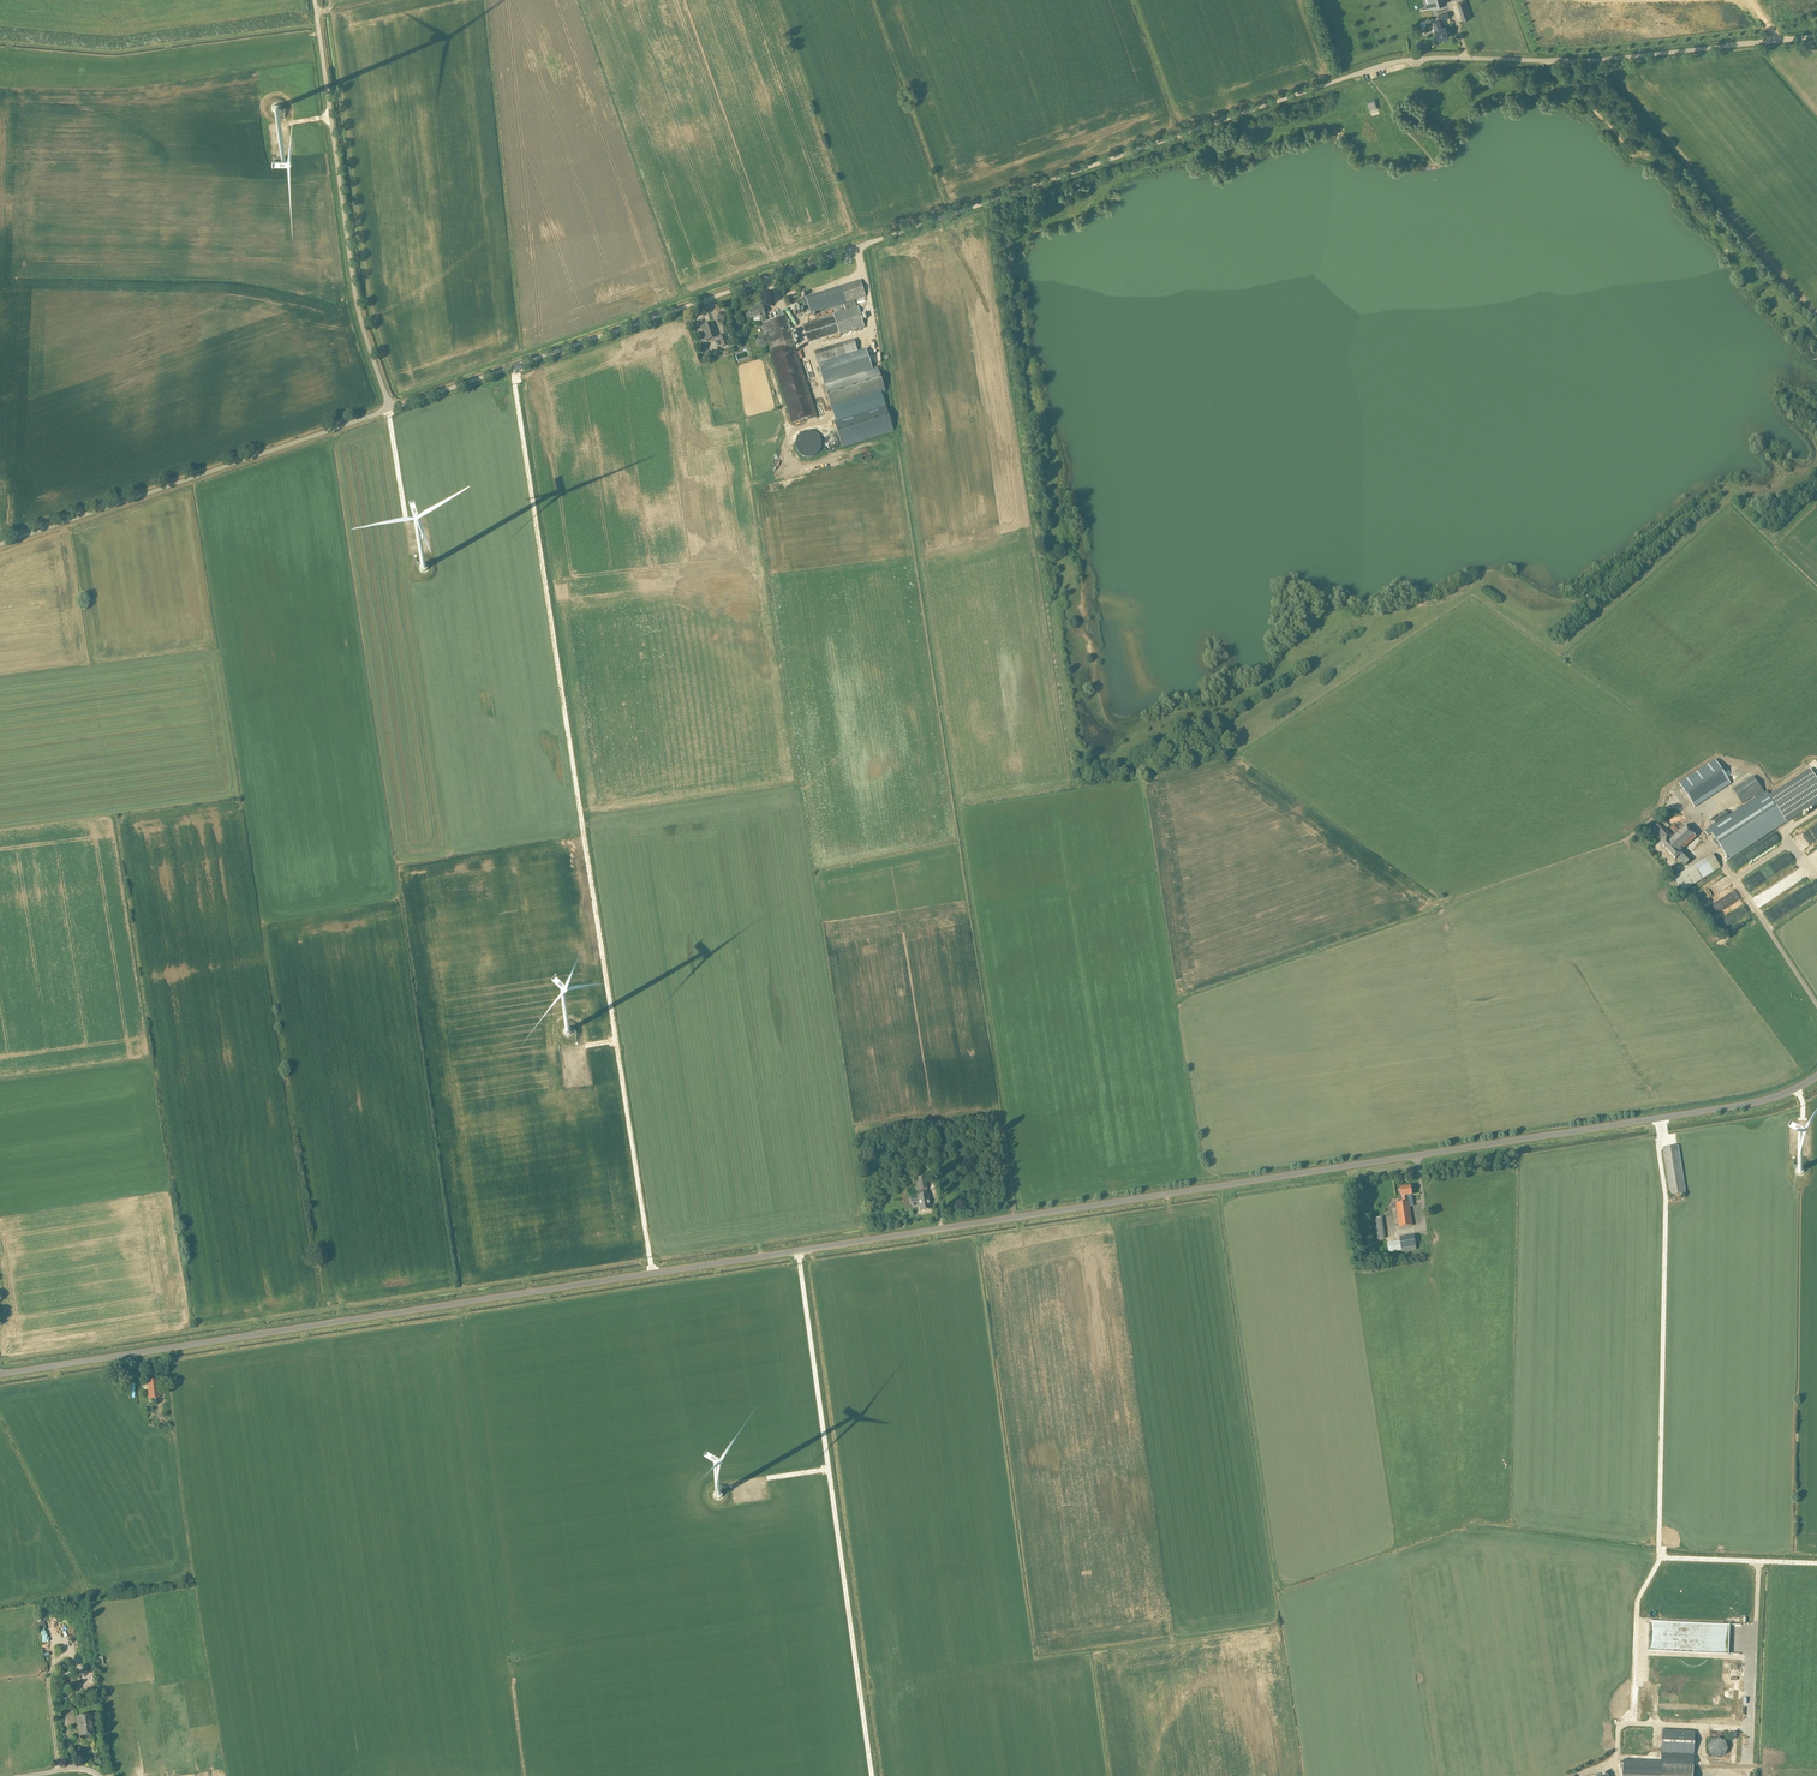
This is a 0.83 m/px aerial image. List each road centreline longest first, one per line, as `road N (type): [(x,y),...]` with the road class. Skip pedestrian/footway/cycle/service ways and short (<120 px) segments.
road 1 (tertiary): [(0,1374),(1731,1107),(1816,1076)]
road 2 (unclassified): [(391,409),(1380,67),(1434,58),(1606,60),(1816,34)]
road 3 (unclassified): [(391,409),(357,313),(314,0)]
road 4 (unclassified): [(0,546),(391,409)]

